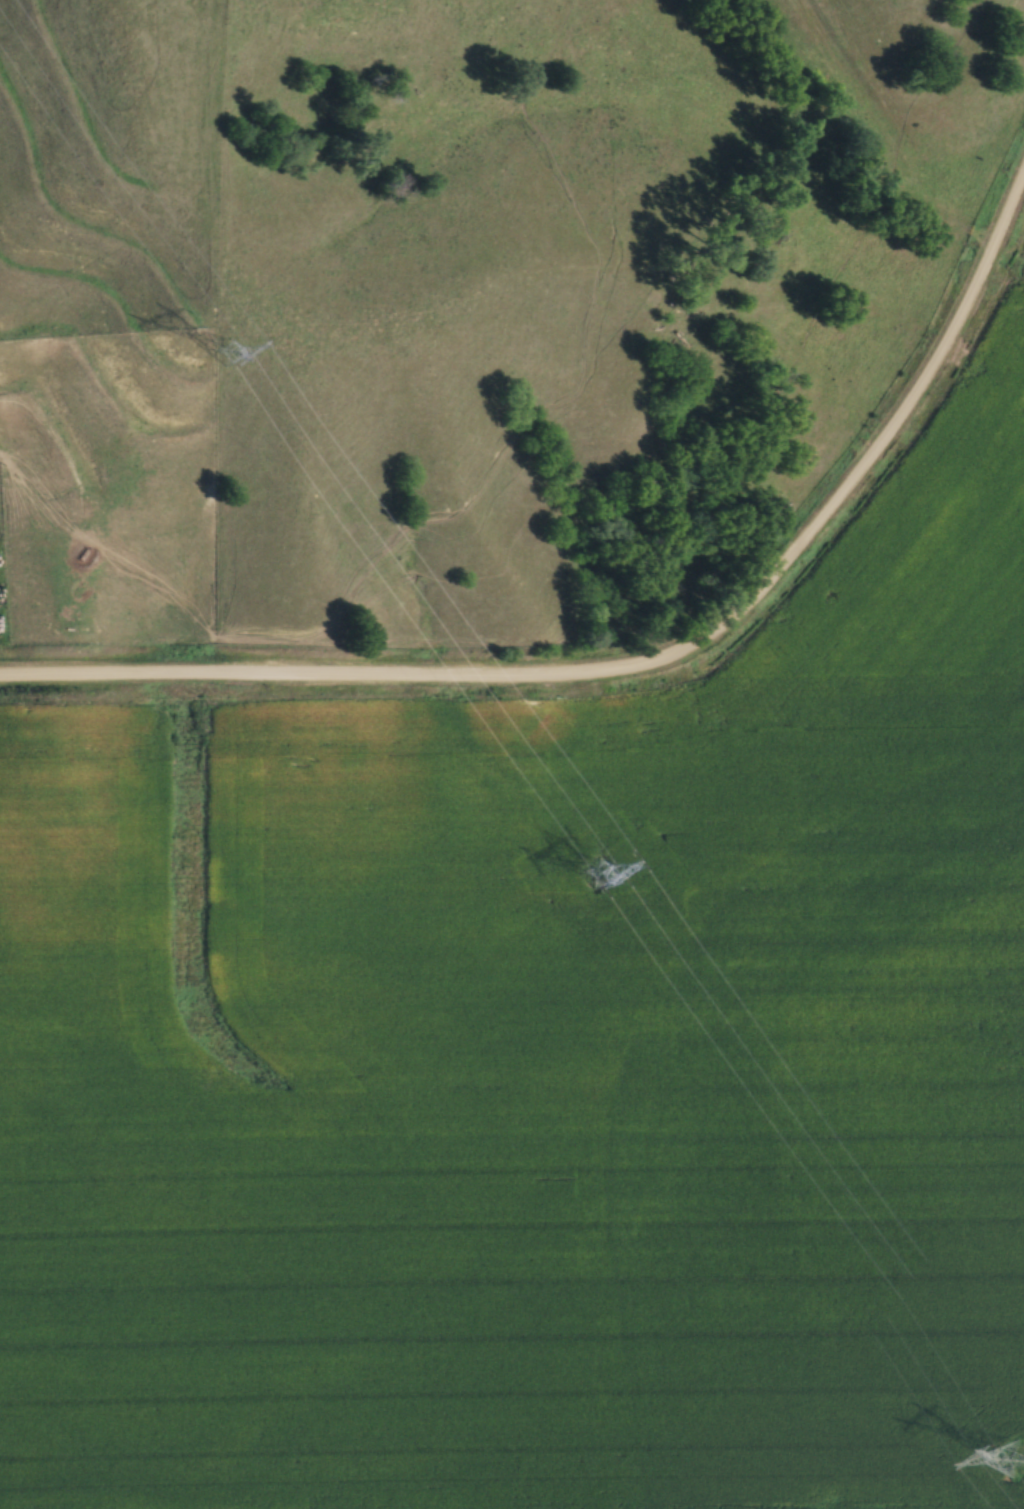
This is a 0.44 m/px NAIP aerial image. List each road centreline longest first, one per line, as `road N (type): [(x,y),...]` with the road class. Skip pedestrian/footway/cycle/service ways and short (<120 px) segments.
road 1 (tertiary): [(0,684),(605,678),(689,655),(745,614),(876,451),(950,334),(1023,170)]

